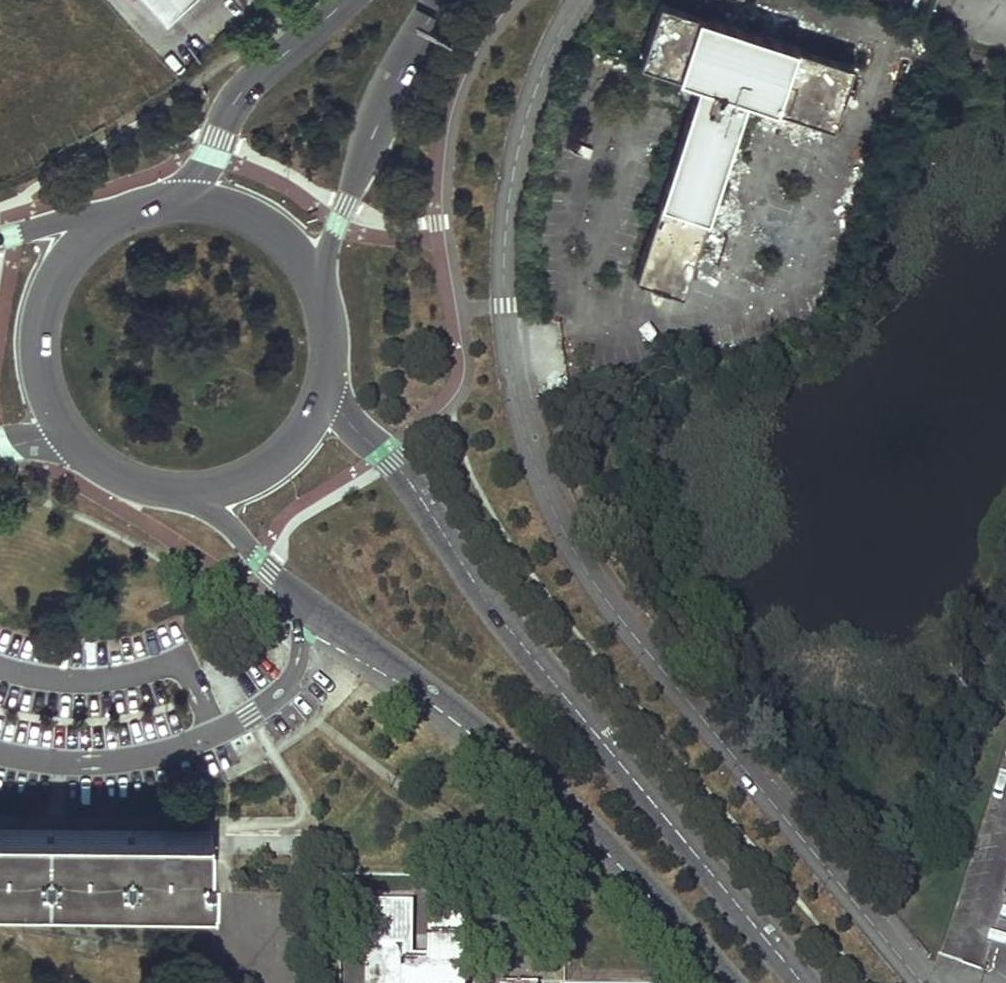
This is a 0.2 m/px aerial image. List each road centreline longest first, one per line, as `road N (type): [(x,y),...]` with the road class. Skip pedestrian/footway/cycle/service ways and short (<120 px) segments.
road 1 (unclassified): [(922,982),(597,586),(538,476),(513,386),(505,216),(538,79),(575,0)]
road 2 (tertiary): [(173,493),(219,517),(291,593),(395,651),(554,780),(743,982)]
road 3 (tertiary): [(796,982),(497,623),(389,457),(325,401)]
road 4 (secondary): [(326,284),(387,84),(437,0)]
road 5 (secondary): [(342,0),(250,85),(182,191)]
road 6 (secondary): [(103,215),(67,247),(37,312),(39,383),(59,426)]
road 7 (secondary): [(173,493),(220,490),(264,472),(300,441),(325,401)]
road 8 (secondary): [(326,284),(277,221),(229,197),(182,191)]
road 9 (secondary): [(59,426),(99,467),(173,493)]

